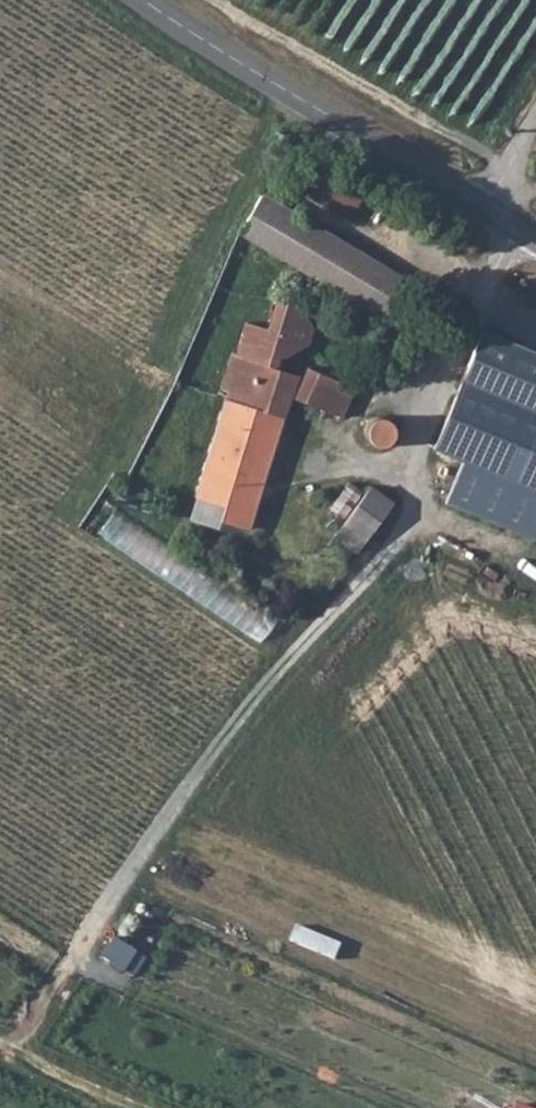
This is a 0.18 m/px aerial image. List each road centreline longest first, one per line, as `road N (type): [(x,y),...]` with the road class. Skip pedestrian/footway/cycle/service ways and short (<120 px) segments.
road 1 (track): [(0,1036),(19,1032),(271,673),(362,583),(402,525),(403,494)]
road 2 (tertiary): [(134,0),(484,212)]
road 3 (track): [(124,1107),(0,1054)]

